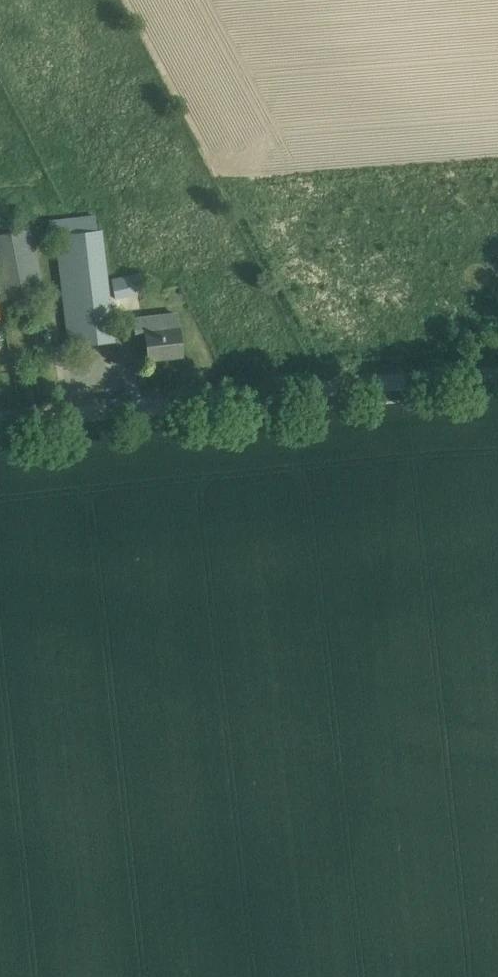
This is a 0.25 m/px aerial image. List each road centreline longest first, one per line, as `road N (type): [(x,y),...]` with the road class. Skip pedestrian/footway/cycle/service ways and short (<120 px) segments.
road 1 (unclassified): [(497,376),(427,377),(0,423)]

